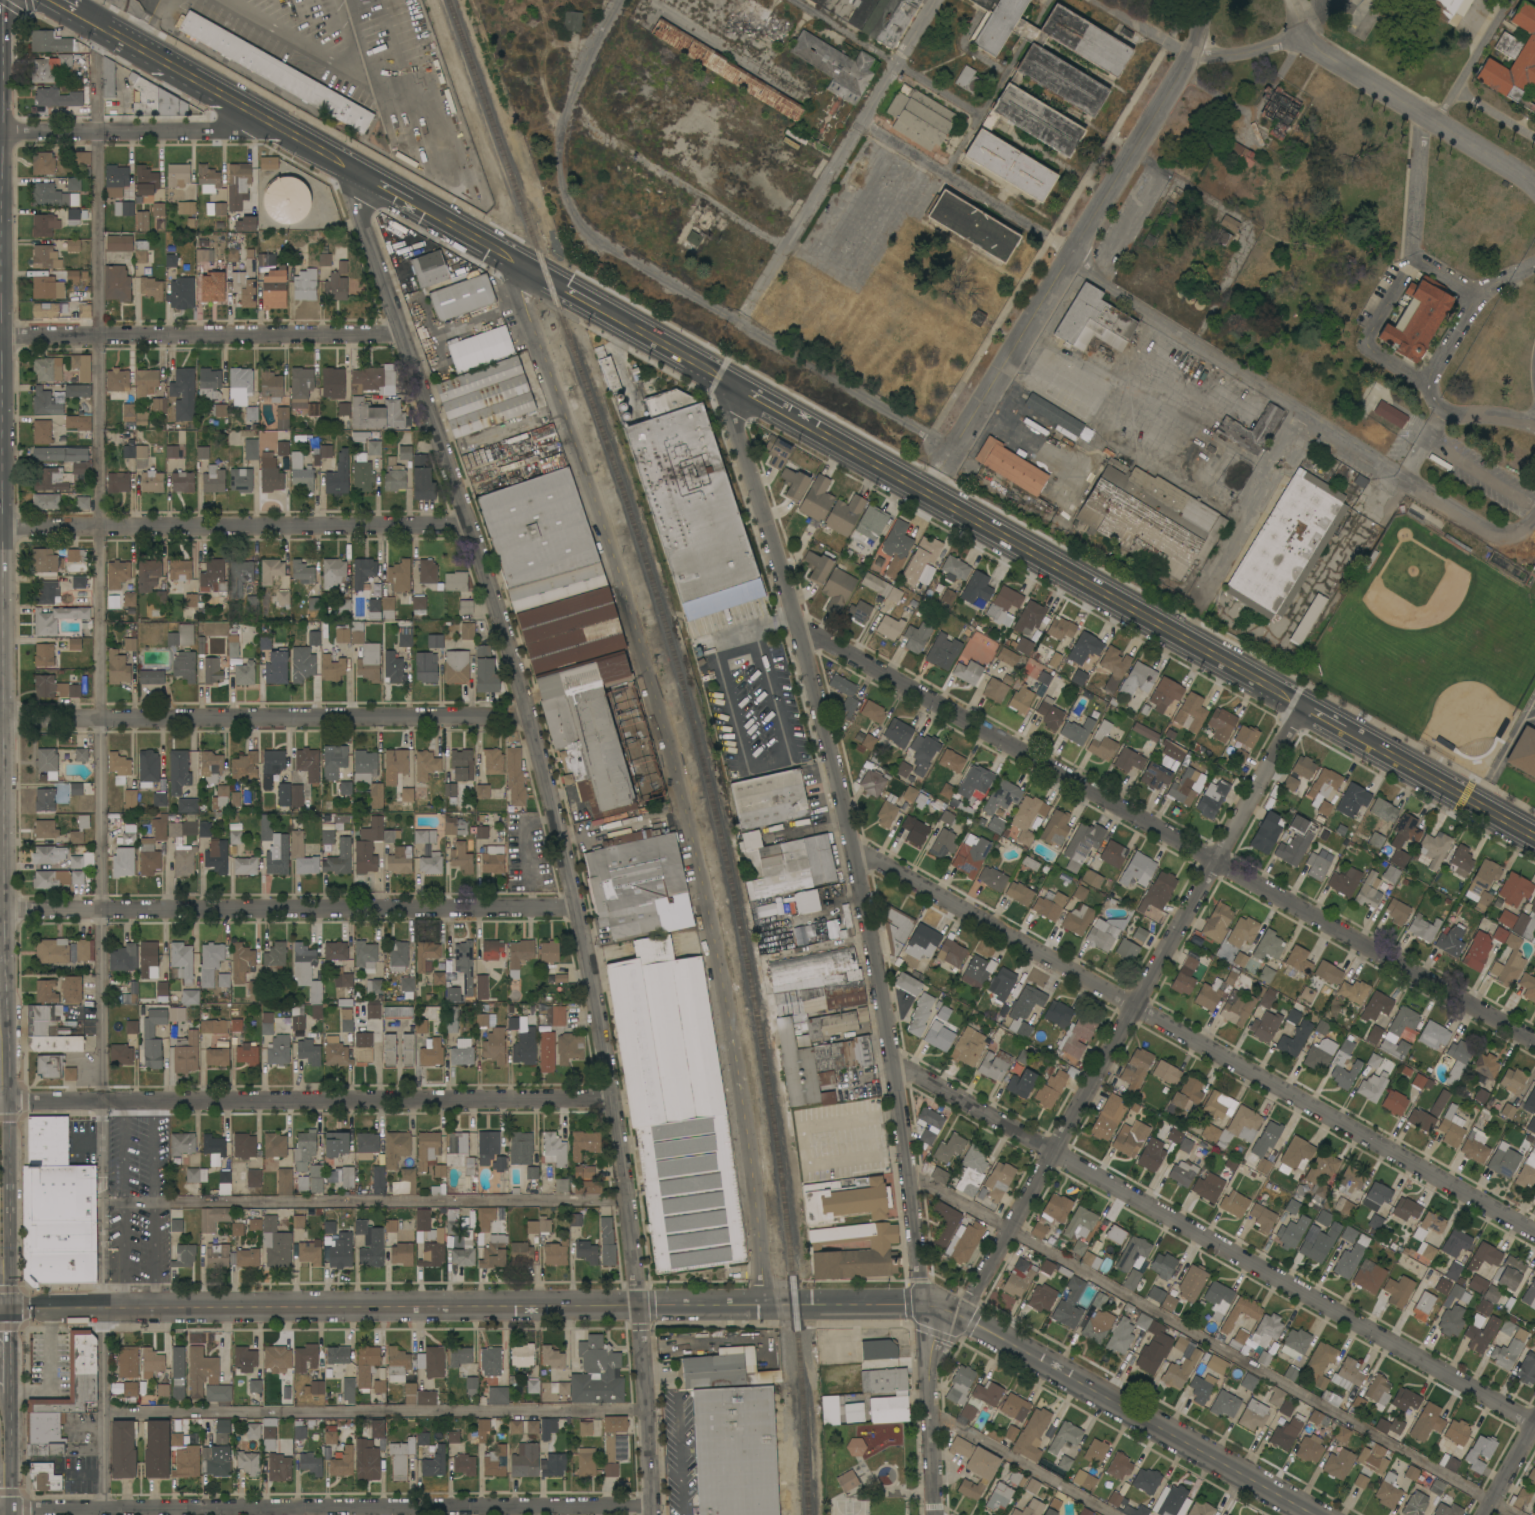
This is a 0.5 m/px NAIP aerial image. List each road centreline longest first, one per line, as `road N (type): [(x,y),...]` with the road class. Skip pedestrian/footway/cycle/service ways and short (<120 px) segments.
road 1 (tertiary): [(67,13),(1534,839)]
road 2 (residential): [(356,174),(355,197),(531,717),(576,906),(628,1200),(652,1514)]
road 3 (tertiary): [(102,1307),(942,1306),(1314,1514)]
road 4 (residential): [(729,384),(848,819),(894,1064),(923,1284),(942,1306),(930,1372),(936,1514)]
road 5 (tertiary): [(520,266),(520,288),(681,790),(741,1095),(765,1304)]
road 6 (residential): [(800,628),(1534,1041)]
road 7 (residential): [(854,850),(1534,1234)]
road 8 (residential): [(894,1064),(1534,1424)]
road 9 (residential): [(1305,711),(970,1303),(942,1306)]
road 10 (residential): [(0,1509),(652,1505)]
road 11 (residential): [(861,124),(1059,241),(1093,275),(1389,469)]
road 12 (residential): [(0,1099),(615,1097)]
road 13 (residential): [(0,910),(576,906)]
road 14 (residential): [(1204,0),(1191,57),(927,497)]
road 15 (residential): [(0,718),(531,717)]
road 16 (residential): [(563,186),(573,211),(602,242),(953,452)]
road 17 (residential): [(0,526),(471,525)]
road 18 (residential): [(0,335),(400,332)]
road 19 (residential): [(935,0),(740,321)]
road 20 (residential): [(1421,111),(1412,255),(1365,345),(1437,401)]
road 21 (residential): [(1295,0),(1303,34),(1318,48),(1534,183)]
road 22 (residential): [(0,132),(239,127),(254,117)]
road 23 (residential): [(784,249),(570,114)]
road 24 (secondary): [(9,1308),(9,1132),(0,1102)]
road 25 (residential): [(621,0),(590,50),(560,145),(563,186)]
road 26 (residential): [(1389,469),(1496,534),(1518,535),(1534,519)]
road 27 (residential): [(1442,409),(1352,550)]
road 28 (residential): [(793,0),(896,64)]
road 29 (secondary): [(9,1514),(9,1393)]

